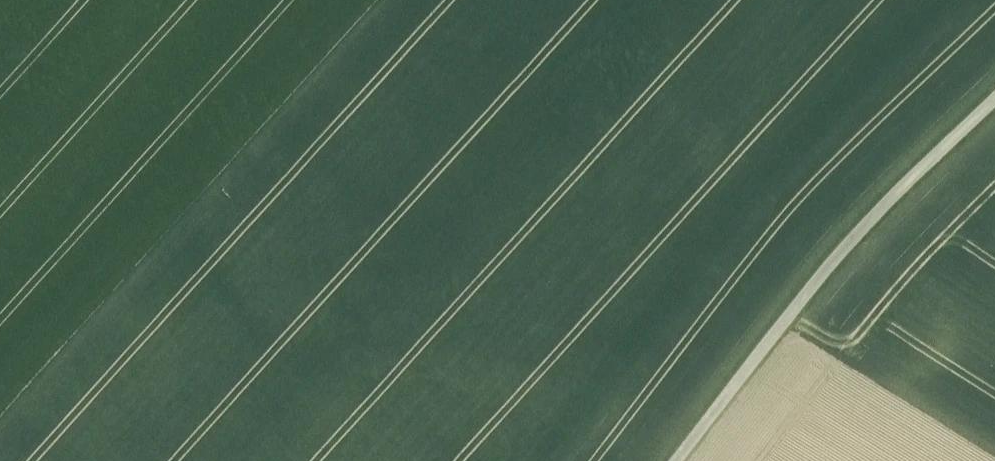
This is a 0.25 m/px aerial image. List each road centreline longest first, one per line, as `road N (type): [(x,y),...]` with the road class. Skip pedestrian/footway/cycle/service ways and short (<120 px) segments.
road 1 (track): [(994,101),(831,262),(678,460)]

